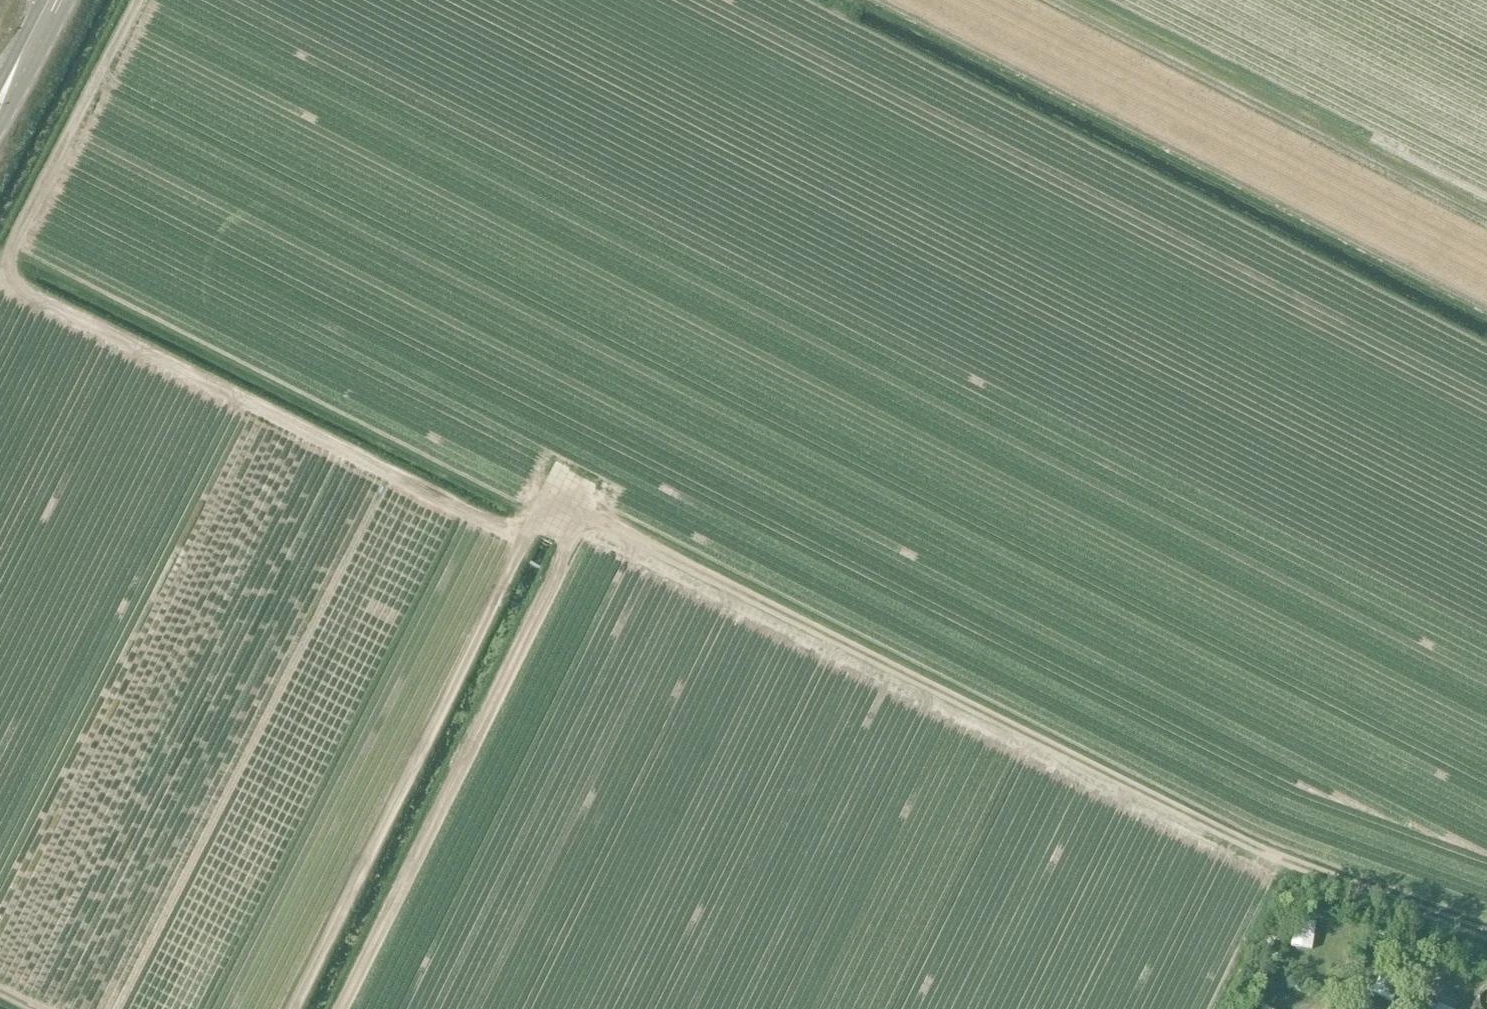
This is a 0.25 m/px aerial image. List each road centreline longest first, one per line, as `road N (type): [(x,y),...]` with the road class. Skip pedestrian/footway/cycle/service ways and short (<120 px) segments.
road 1 (track): [(340,1008),(527,638),(567,542),(543,524),(511,535),(7,280),(11,251),(138,0)]
road 2 (track): [(557,532),(590,518),(1255,851),(1486,935)]
road 3 (secondary): [(0,108),(56,0)]

